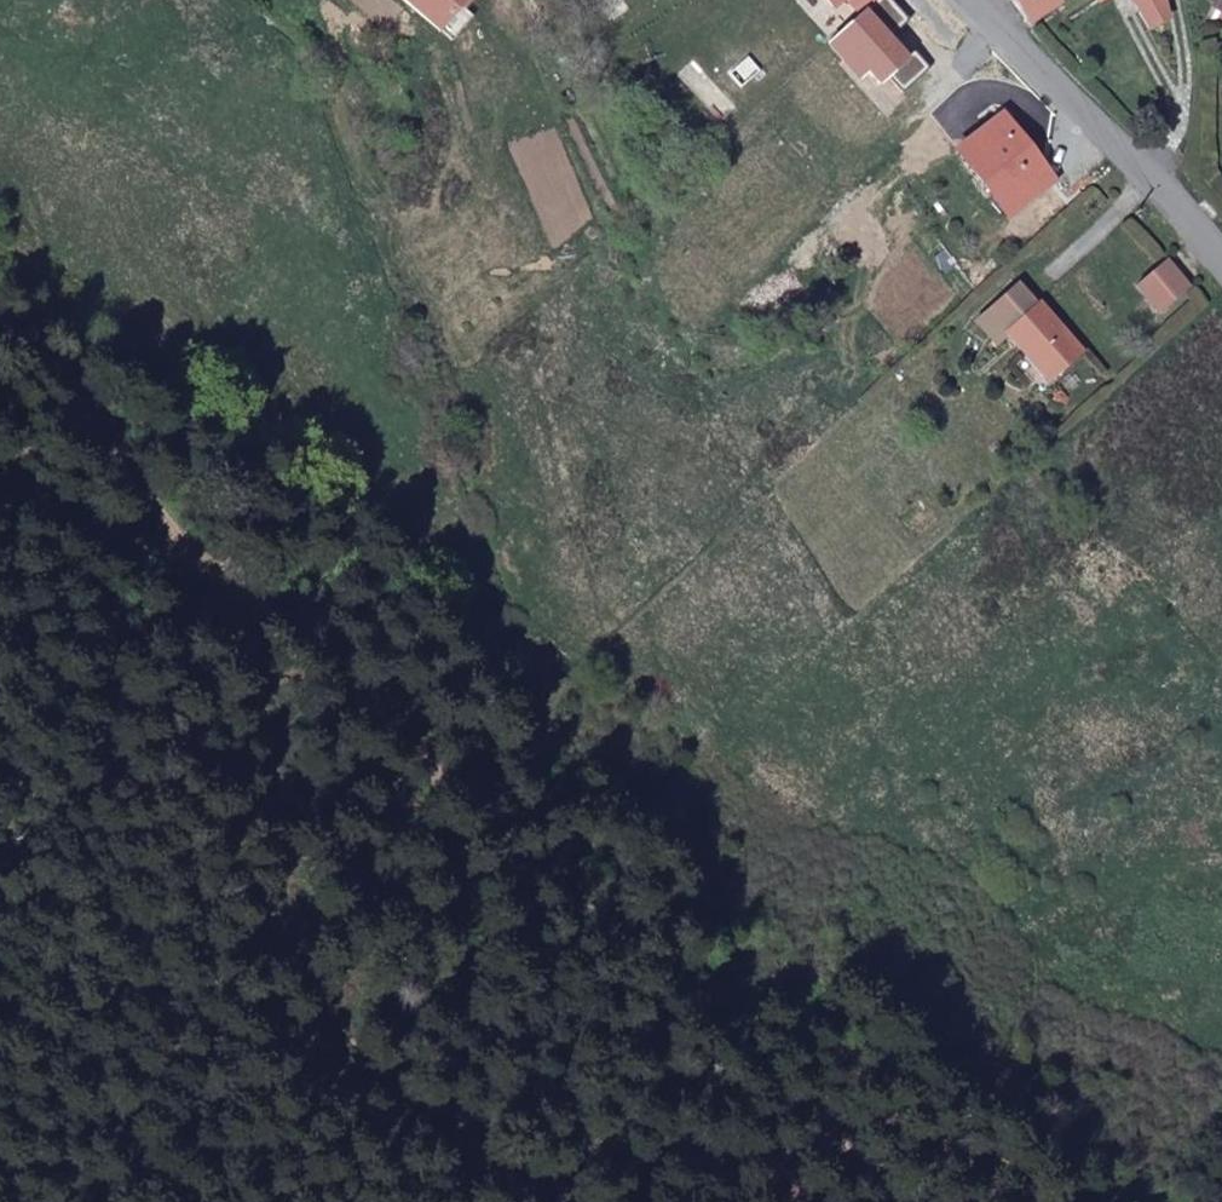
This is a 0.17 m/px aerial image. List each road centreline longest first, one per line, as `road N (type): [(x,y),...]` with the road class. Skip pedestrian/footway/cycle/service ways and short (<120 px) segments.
road 1 (track): [(923,1201),(877,1182),(371,703),(0,327)]
road 2 (unclassified): [(1221,270),(1081,96),(978,0)]

